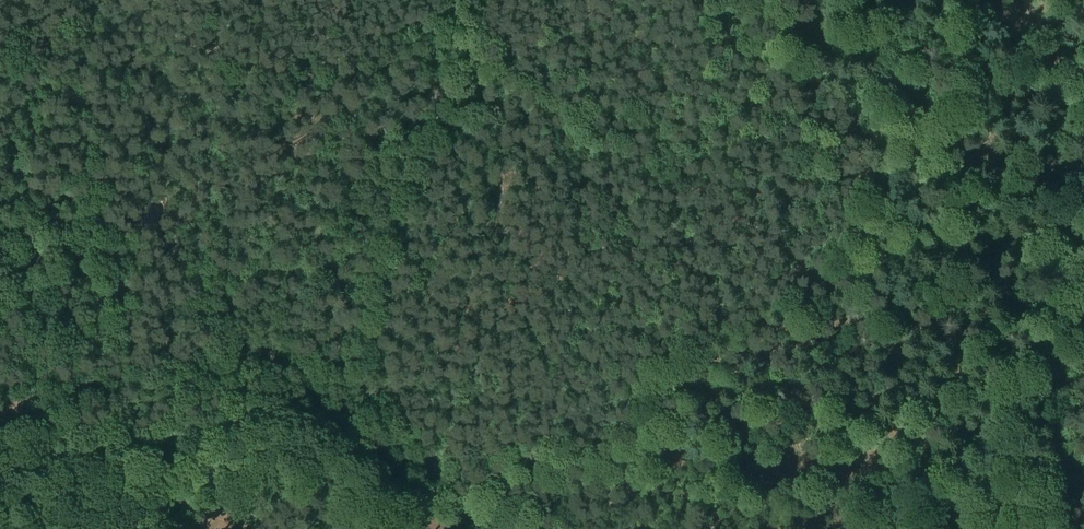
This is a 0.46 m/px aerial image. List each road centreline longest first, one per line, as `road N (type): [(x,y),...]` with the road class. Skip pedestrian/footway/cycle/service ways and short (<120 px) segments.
road 1 (track): [(698,0),(719,38),(843,101),(855,114),(871,178),(853,226),(819,278),(660,366),(645,393),(642,430),(664,454),(771,502),(807,528)]
road 2 (unclassified): [(462,528),(378,417)]

